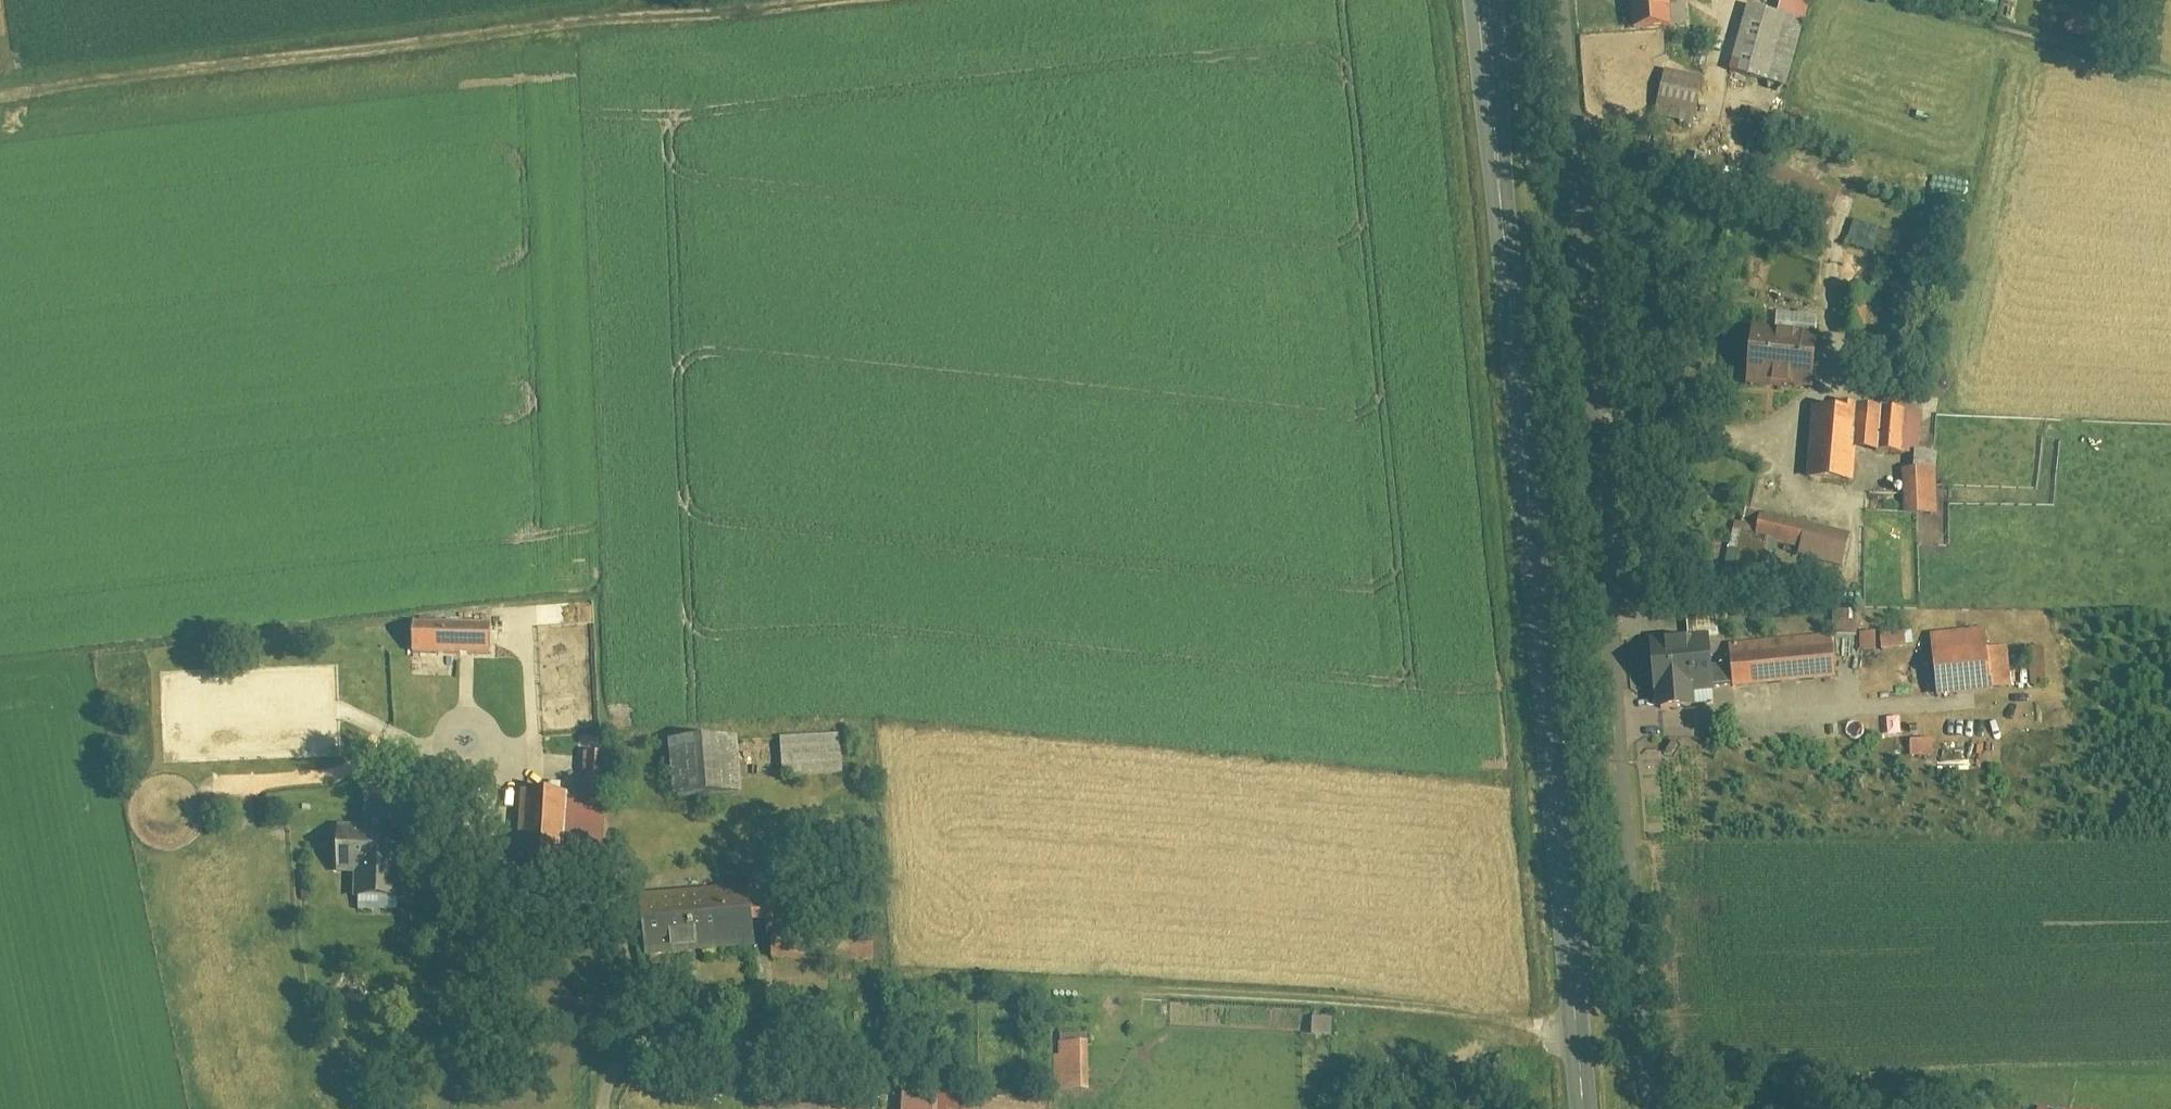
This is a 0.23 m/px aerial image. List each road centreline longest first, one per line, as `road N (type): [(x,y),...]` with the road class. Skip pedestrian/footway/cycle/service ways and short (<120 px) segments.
road 1 (tertiary): [(1485,0),(1583,1108)]
road 2 (residential): [(1648,1108),(1565,0)]
road 3 (track): [(0,95),(270,56),(882,0)]

